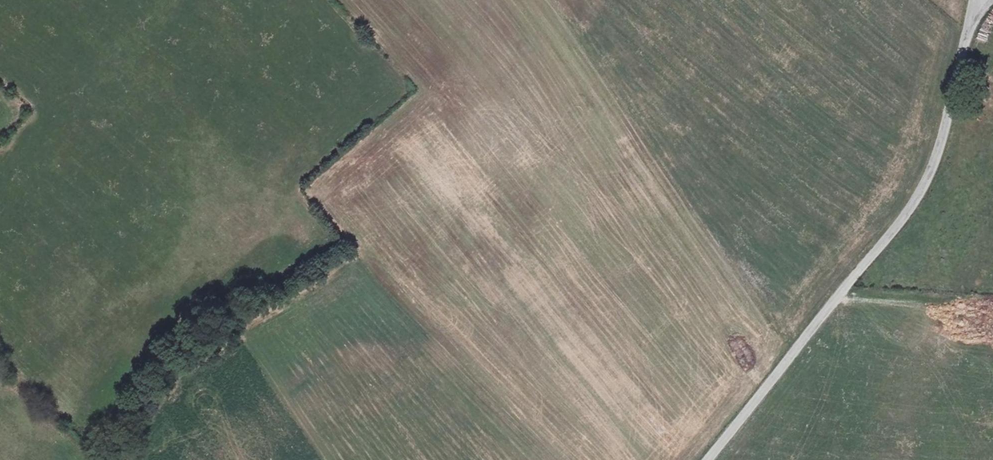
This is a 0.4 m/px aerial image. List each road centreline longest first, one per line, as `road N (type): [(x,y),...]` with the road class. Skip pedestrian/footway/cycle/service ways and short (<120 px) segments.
road 1 (unclassified): [(977,0),(920,194),(705,459)]

